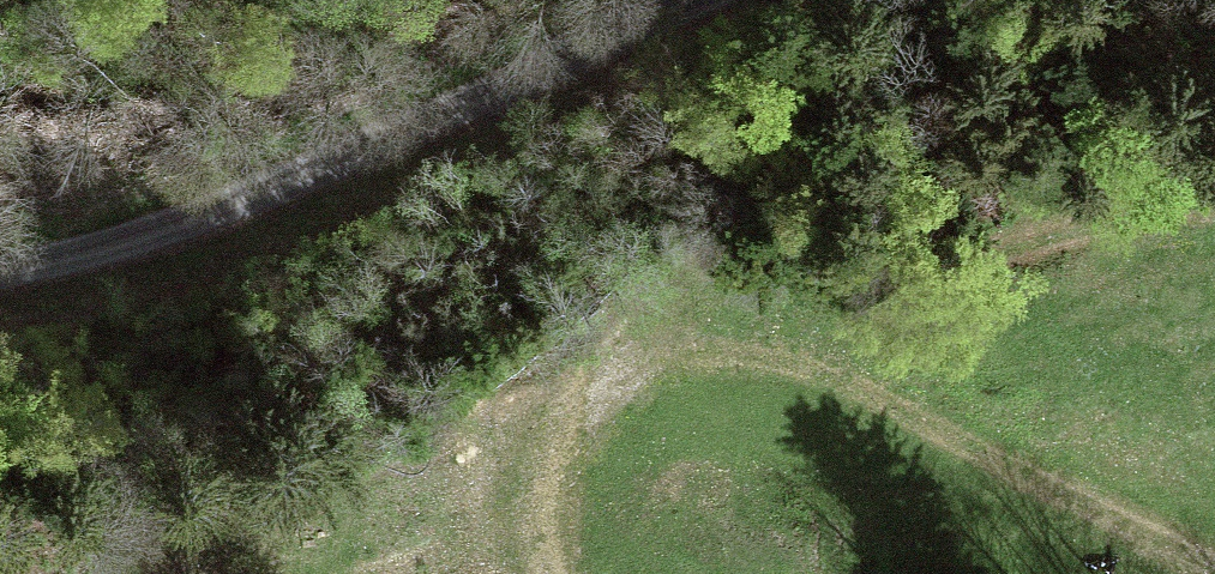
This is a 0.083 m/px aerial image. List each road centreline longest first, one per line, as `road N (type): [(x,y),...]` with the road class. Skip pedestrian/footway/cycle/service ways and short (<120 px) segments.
road 1 (unclassified): [(685,0),(182,220),(0,270)]
road 2 (track): [(1214,197),(1055,246),(934,271),(664,289),(640,316),(634,372)]
road 3 (track): [(634,372),(712,352),(797,360),(891,398),(1214,564)]
road 4 (track): [(545,573),(540,468),(558,423),(588,394),(634,372)]

